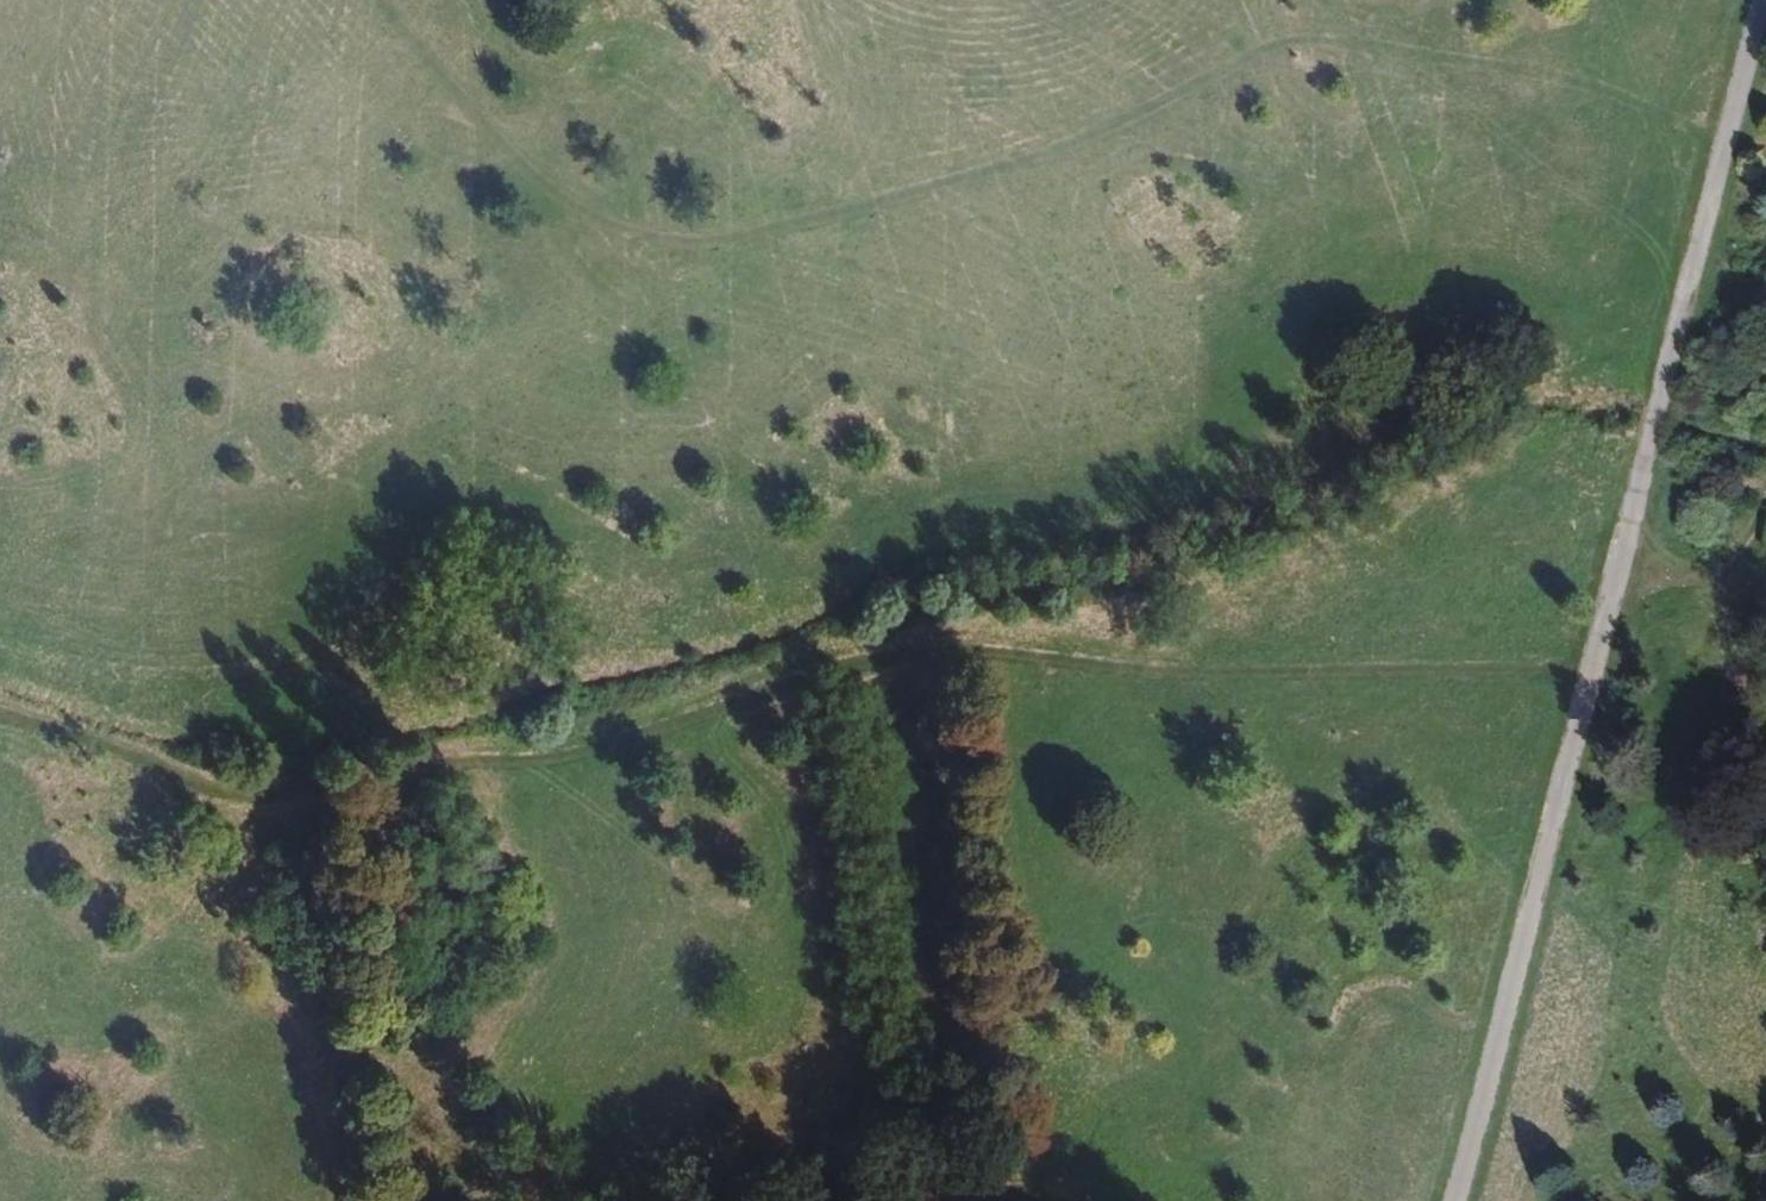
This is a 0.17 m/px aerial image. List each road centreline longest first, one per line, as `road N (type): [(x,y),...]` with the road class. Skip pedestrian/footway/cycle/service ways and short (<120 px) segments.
road 1 (track): [(1598,670),(1122,682),(885,651),(388,796),(272,804),(0,725)]
road 2 (track): [(1732,143),(1526,66),(1405,65),(785,218),(647,224),(530,164),(368,0)]
road 3 (track): [(1625,562),(1698,564),(1762,537),(1765,527)]

